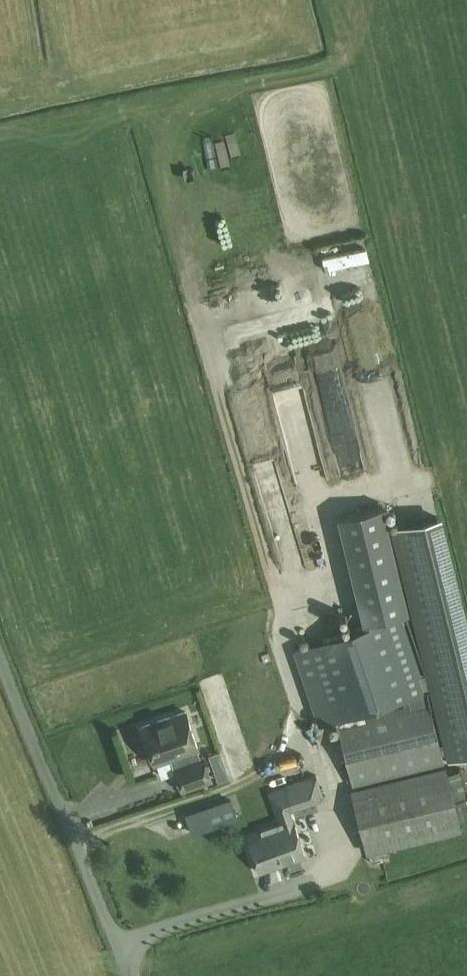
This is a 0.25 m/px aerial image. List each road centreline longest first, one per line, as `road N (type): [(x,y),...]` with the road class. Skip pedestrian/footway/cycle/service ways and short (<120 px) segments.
road 1 (unclassified): [(130,975),(0,652)]

